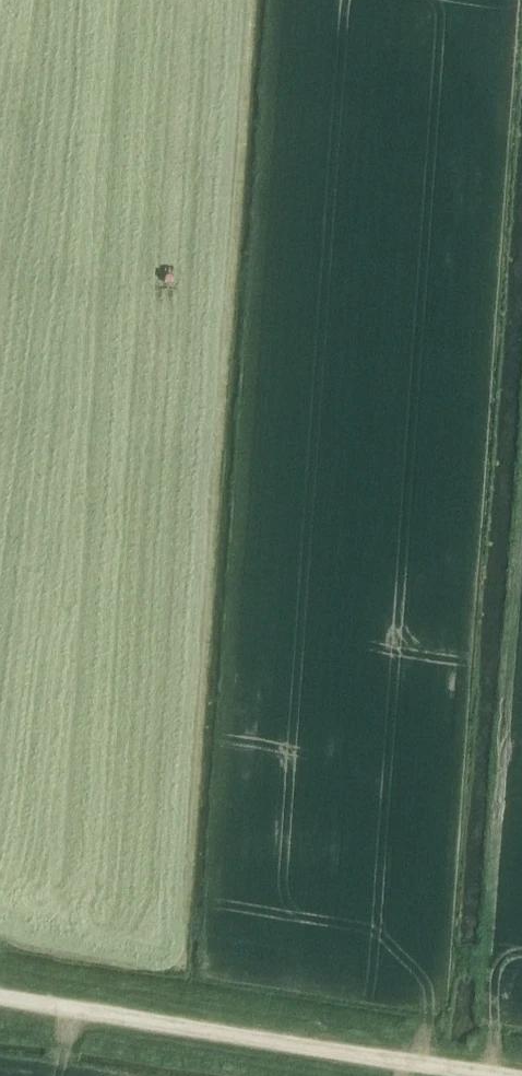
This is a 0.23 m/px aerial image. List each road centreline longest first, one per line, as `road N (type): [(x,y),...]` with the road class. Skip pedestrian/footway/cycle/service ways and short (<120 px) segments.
road 1 (track): [(507,1075),(0,993)]

